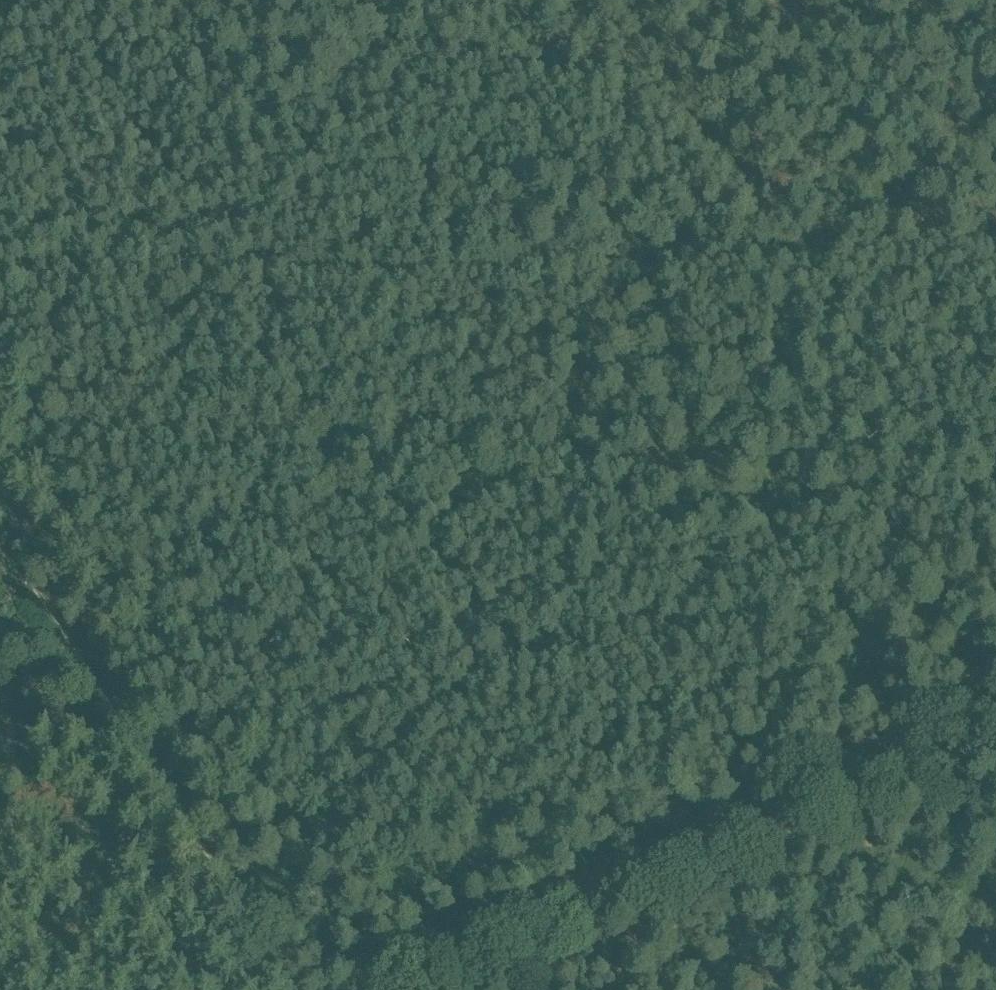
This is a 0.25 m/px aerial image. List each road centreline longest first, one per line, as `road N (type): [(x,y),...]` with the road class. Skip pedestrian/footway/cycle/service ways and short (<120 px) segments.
road 1 (unclassified): [(393,989),(995,735)]
road 2 (track): [(322,989),(0,531)]

